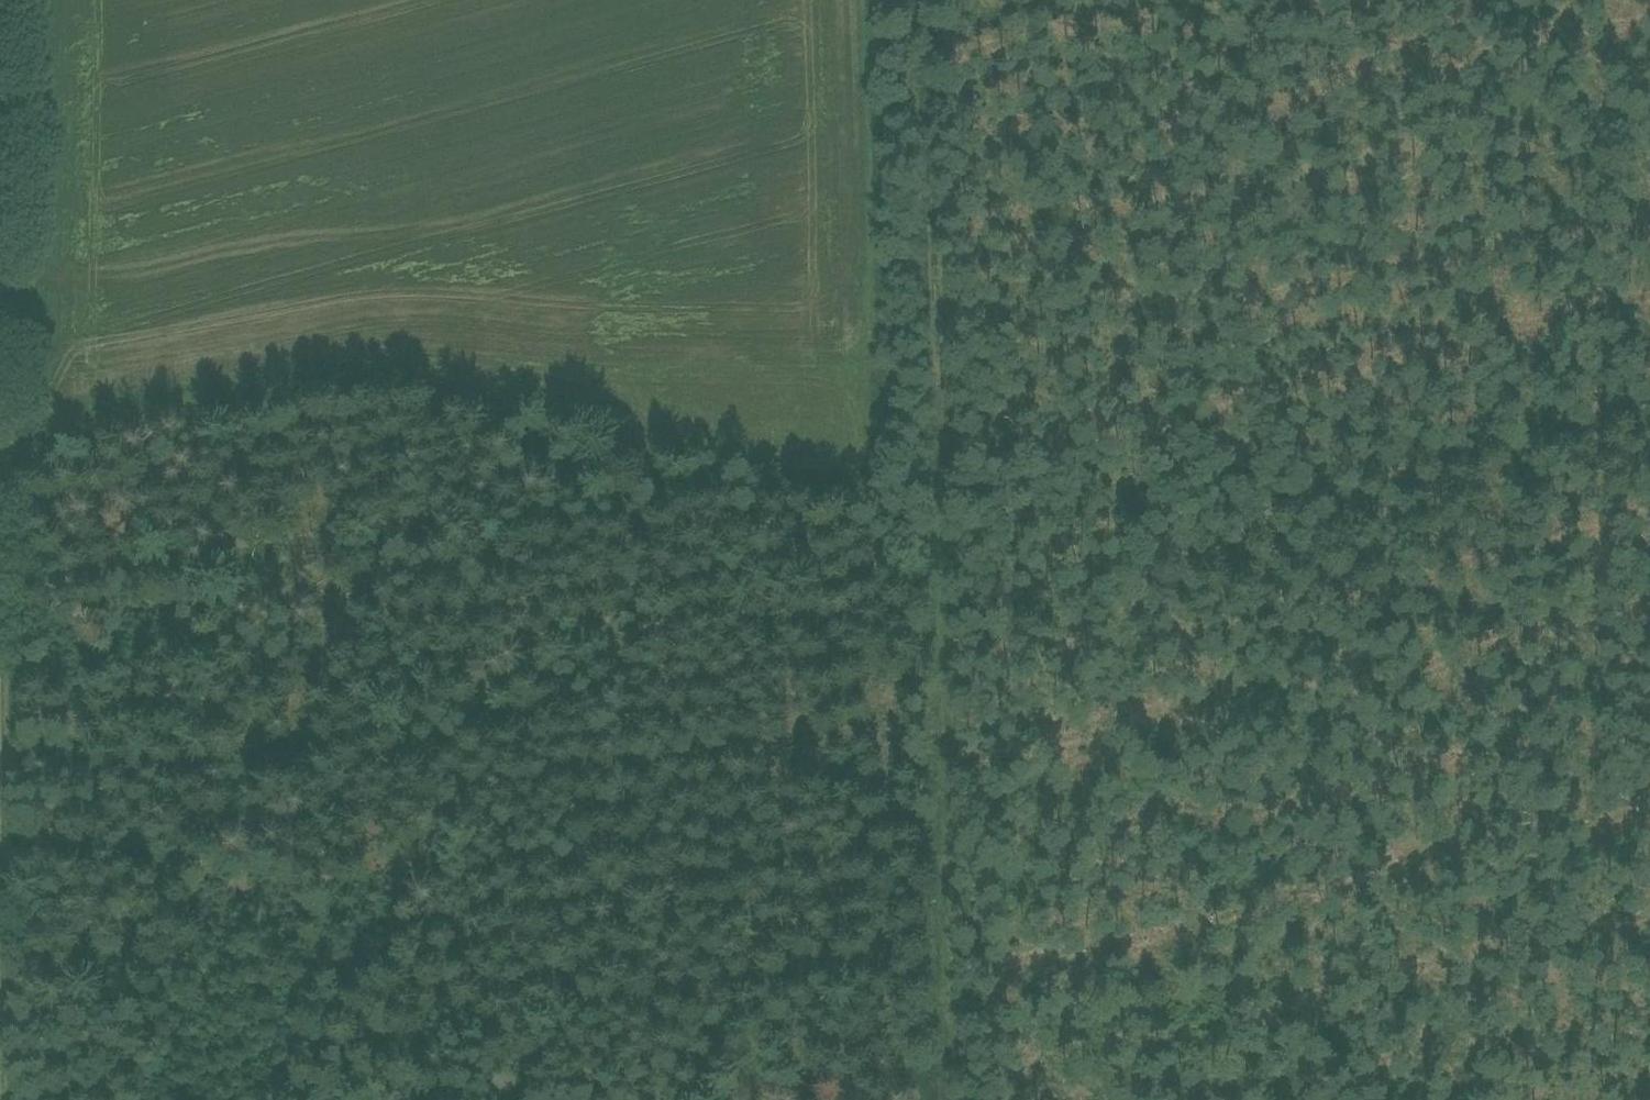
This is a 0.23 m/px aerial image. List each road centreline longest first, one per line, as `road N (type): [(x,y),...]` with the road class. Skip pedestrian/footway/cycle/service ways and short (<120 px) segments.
road 1 (track): [(15,1099),(26,0)]

